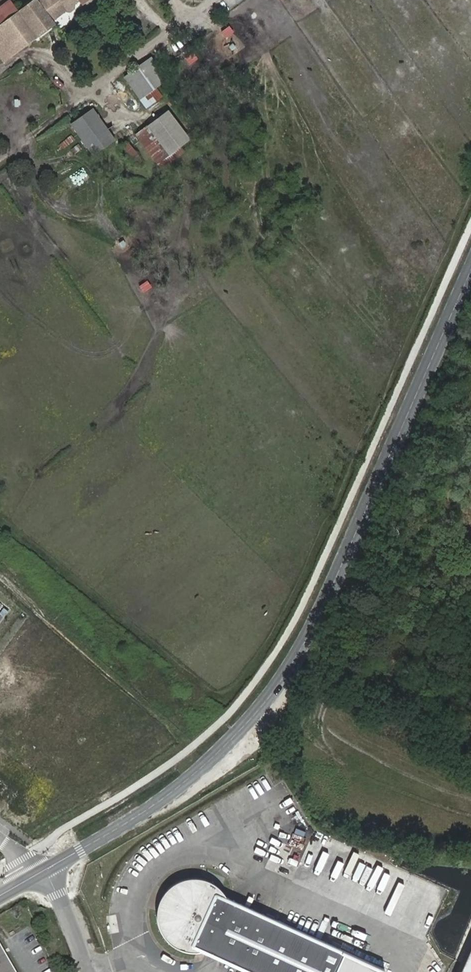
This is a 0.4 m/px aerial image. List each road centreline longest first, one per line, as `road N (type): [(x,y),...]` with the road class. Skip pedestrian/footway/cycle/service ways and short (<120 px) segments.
road 1 (tertiary): [(470,257),(279,678),(163,801),(43,872)]

